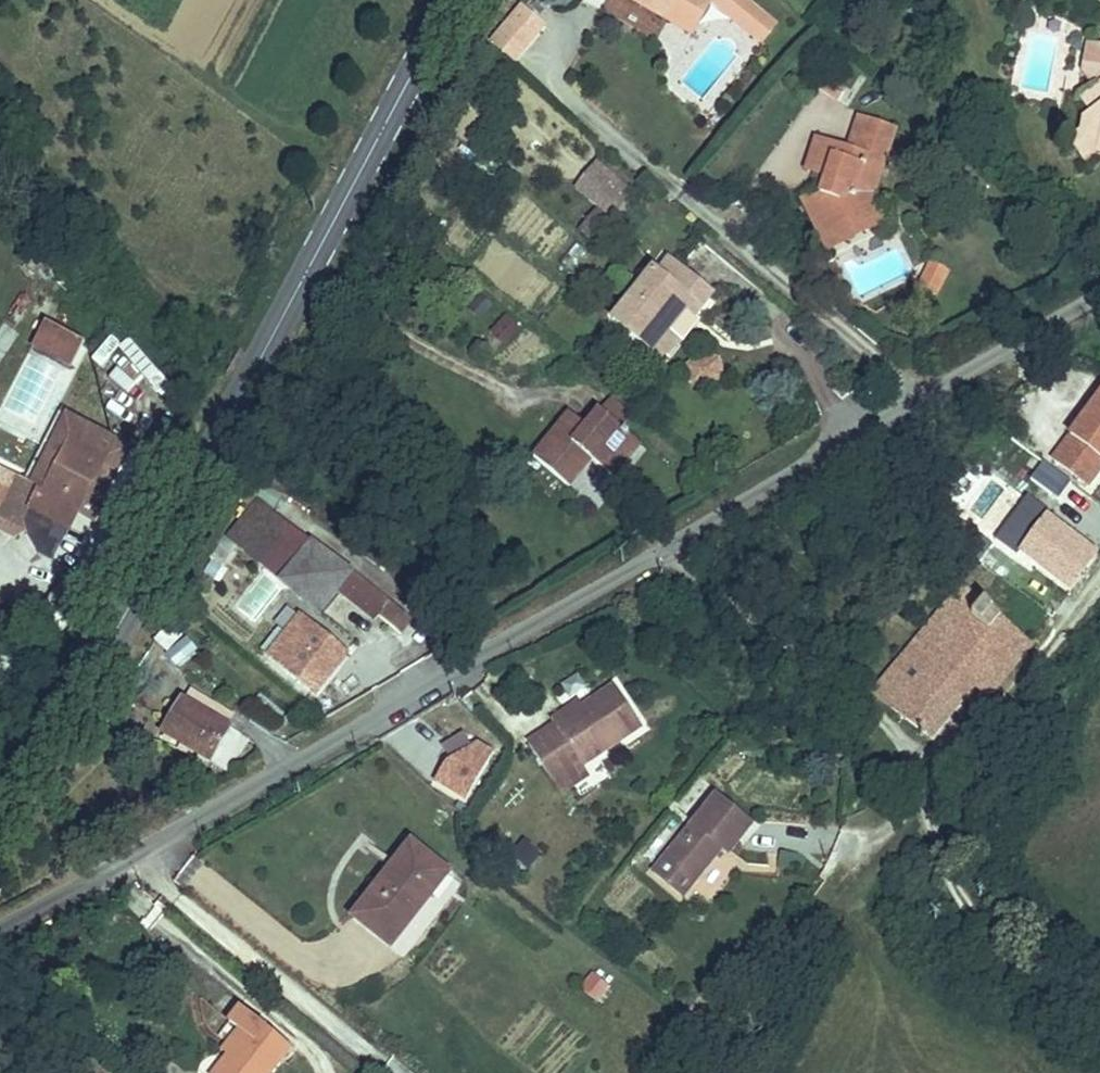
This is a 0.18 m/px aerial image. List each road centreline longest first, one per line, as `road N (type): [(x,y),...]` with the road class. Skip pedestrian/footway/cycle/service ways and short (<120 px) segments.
road 1 (residential): [(0,968),(1099,294)]
road 2 (secondary): [(0,786),(121,630),(455,0)]
road 3 (unclassified): [(734,1072),(906,824),(1099,587)]

